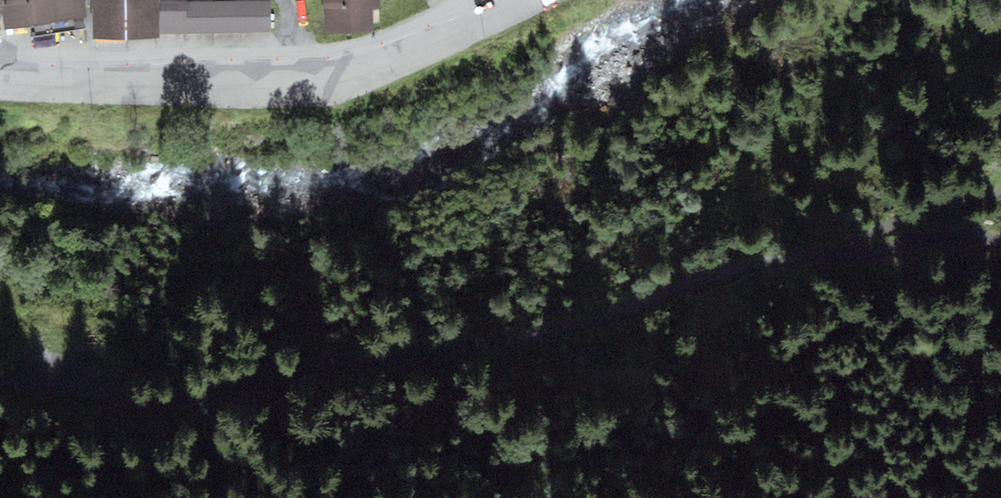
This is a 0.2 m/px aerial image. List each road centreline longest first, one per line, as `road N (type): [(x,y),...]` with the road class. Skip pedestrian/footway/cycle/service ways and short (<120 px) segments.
road 1 (track): [(0,378),(200,405),(437,360),(736,269),(842,251),(1000,184)]
road 2 (unclassified): [(477,0),(396,42),(300,68),(0,68)]
road 3 (track): [(842,251),(1000,247)]

